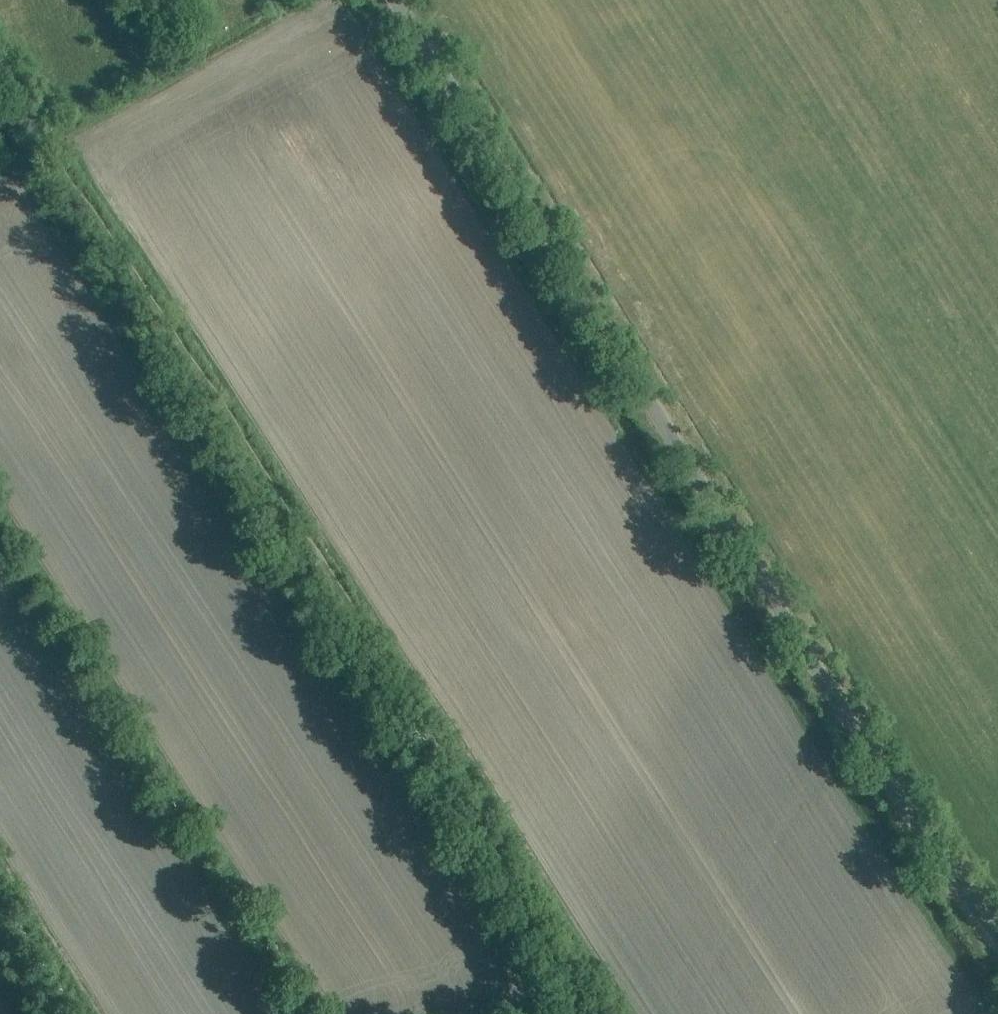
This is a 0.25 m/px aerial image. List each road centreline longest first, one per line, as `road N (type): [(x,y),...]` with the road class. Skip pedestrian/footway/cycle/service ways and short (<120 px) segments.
road 1 (unclassified): [(997,955),(386,0)]

